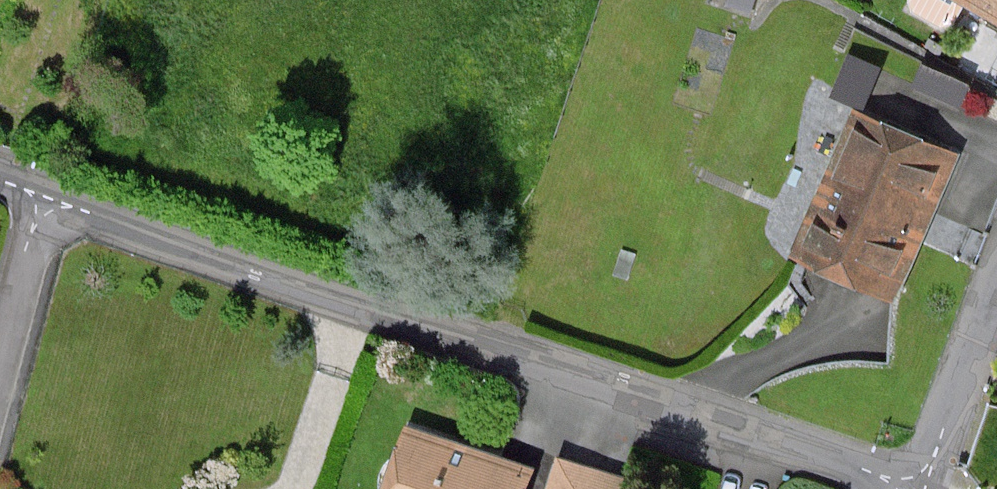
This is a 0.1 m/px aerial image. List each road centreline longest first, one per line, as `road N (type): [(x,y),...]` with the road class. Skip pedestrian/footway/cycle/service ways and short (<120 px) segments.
road 1 (residential): [(47,198),(919,486)]
road 2 (residential): [(919,486),(996,289)]
road 3 (residential): [(47,198),(0,351)]

